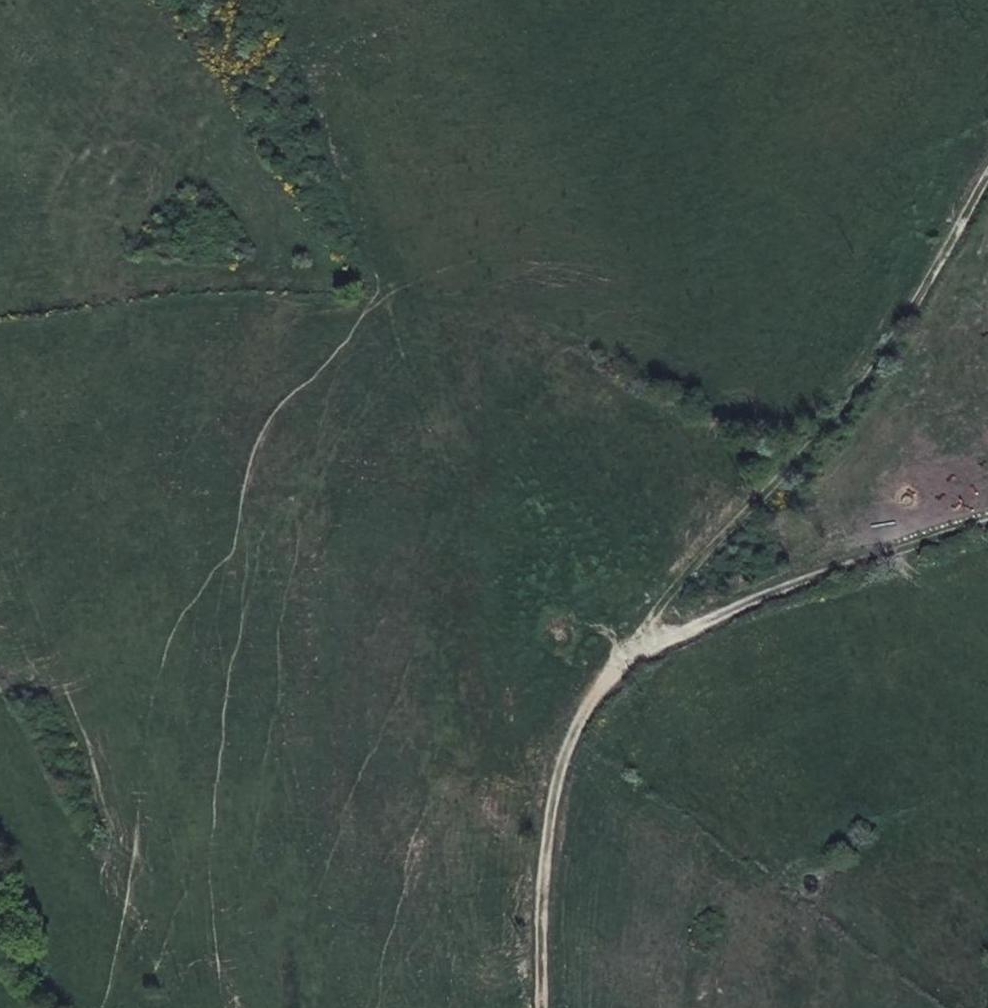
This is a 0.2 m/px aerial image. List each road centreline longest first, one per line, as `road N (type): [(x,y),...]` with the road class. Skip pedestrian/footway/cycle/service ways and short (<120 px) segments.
road 1 (track): [(965,0),(788,290),(529,562),(480,676),(474,1007)]
road 2 (track): [(987,524),(827,564),(529,562)]

